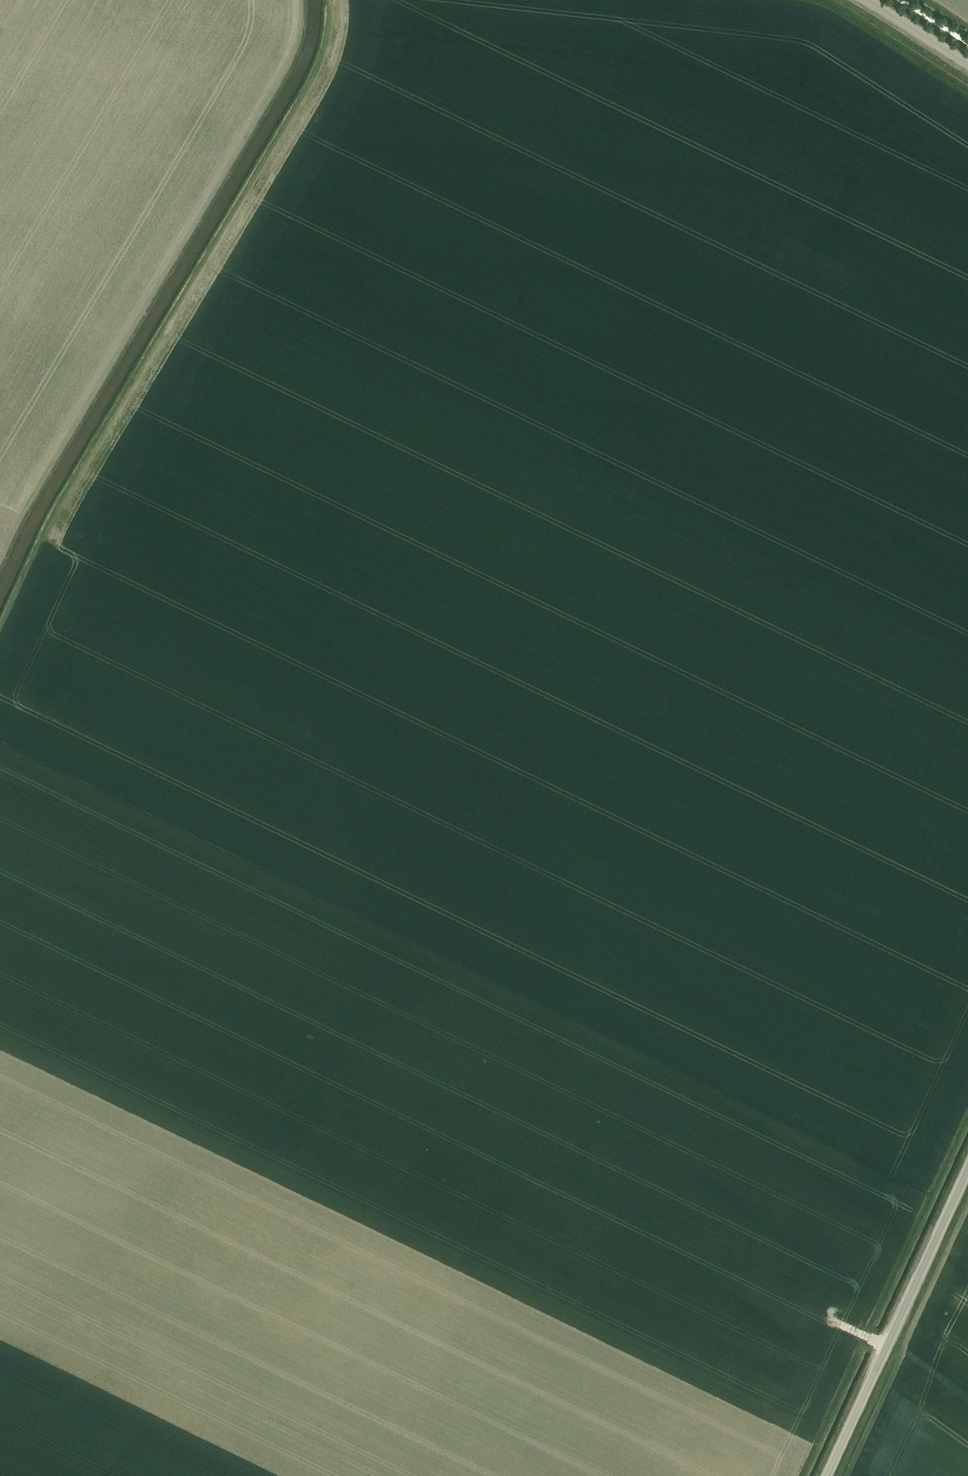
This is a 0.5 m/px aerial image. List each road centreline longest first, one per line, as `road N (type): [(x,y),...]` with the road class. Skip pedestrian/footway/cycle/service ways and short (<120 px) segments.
road 1 (unclassified): [(827,1475),(967,1171)]

